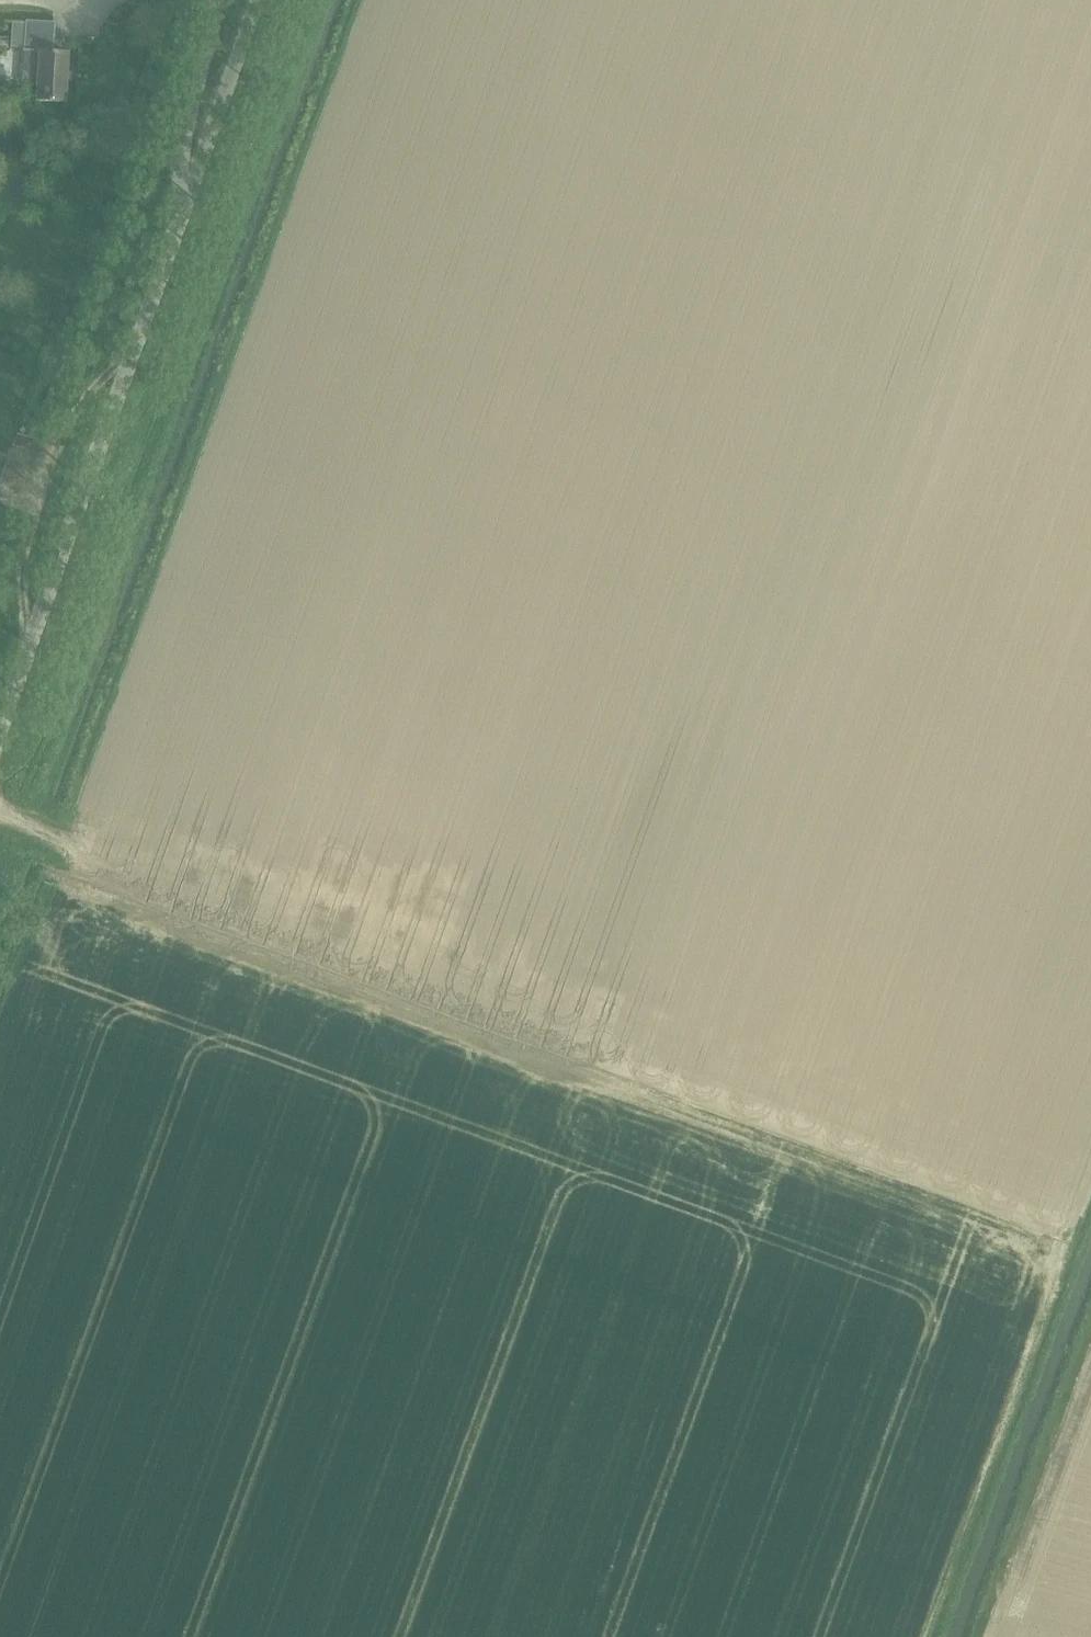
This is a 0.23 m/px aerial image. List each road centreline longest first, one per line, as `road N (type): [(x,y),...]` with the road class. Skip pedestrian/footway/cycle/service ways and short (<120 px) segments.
road 1 (unclassified): [(0,729),(258,0)]
road 2 (track): [(930,1636),(1090,1197)]

